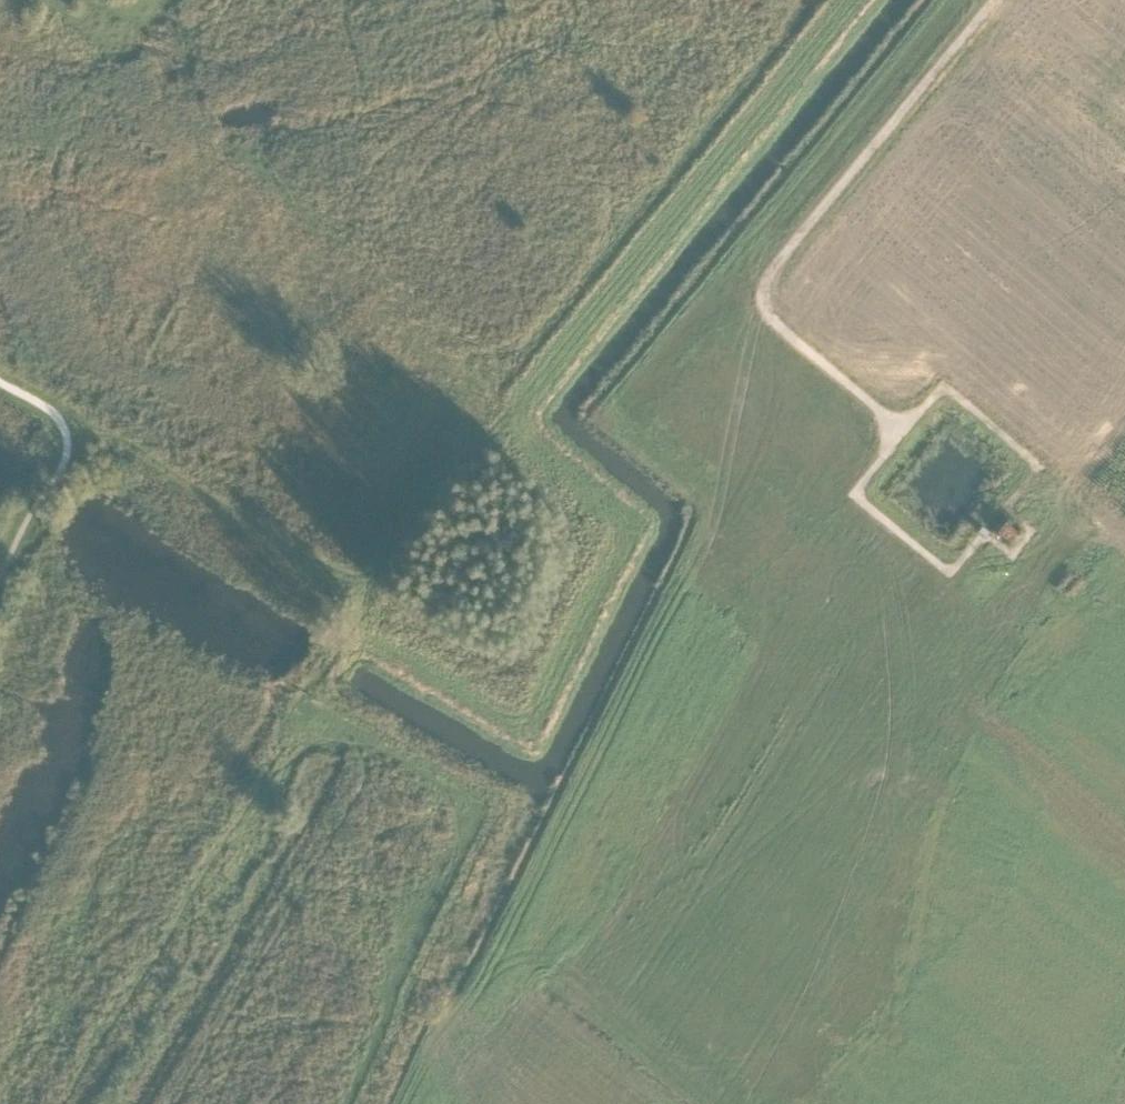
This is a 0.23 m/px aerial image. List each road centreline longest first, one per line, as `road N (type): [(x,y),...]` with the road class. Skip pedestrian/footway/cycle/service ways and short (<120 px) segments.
road 1 (track): [(55,421),(359,615),(55,1103)]
road 2 (track): [(839,0),(443,482),(388,555),(359,615)]

